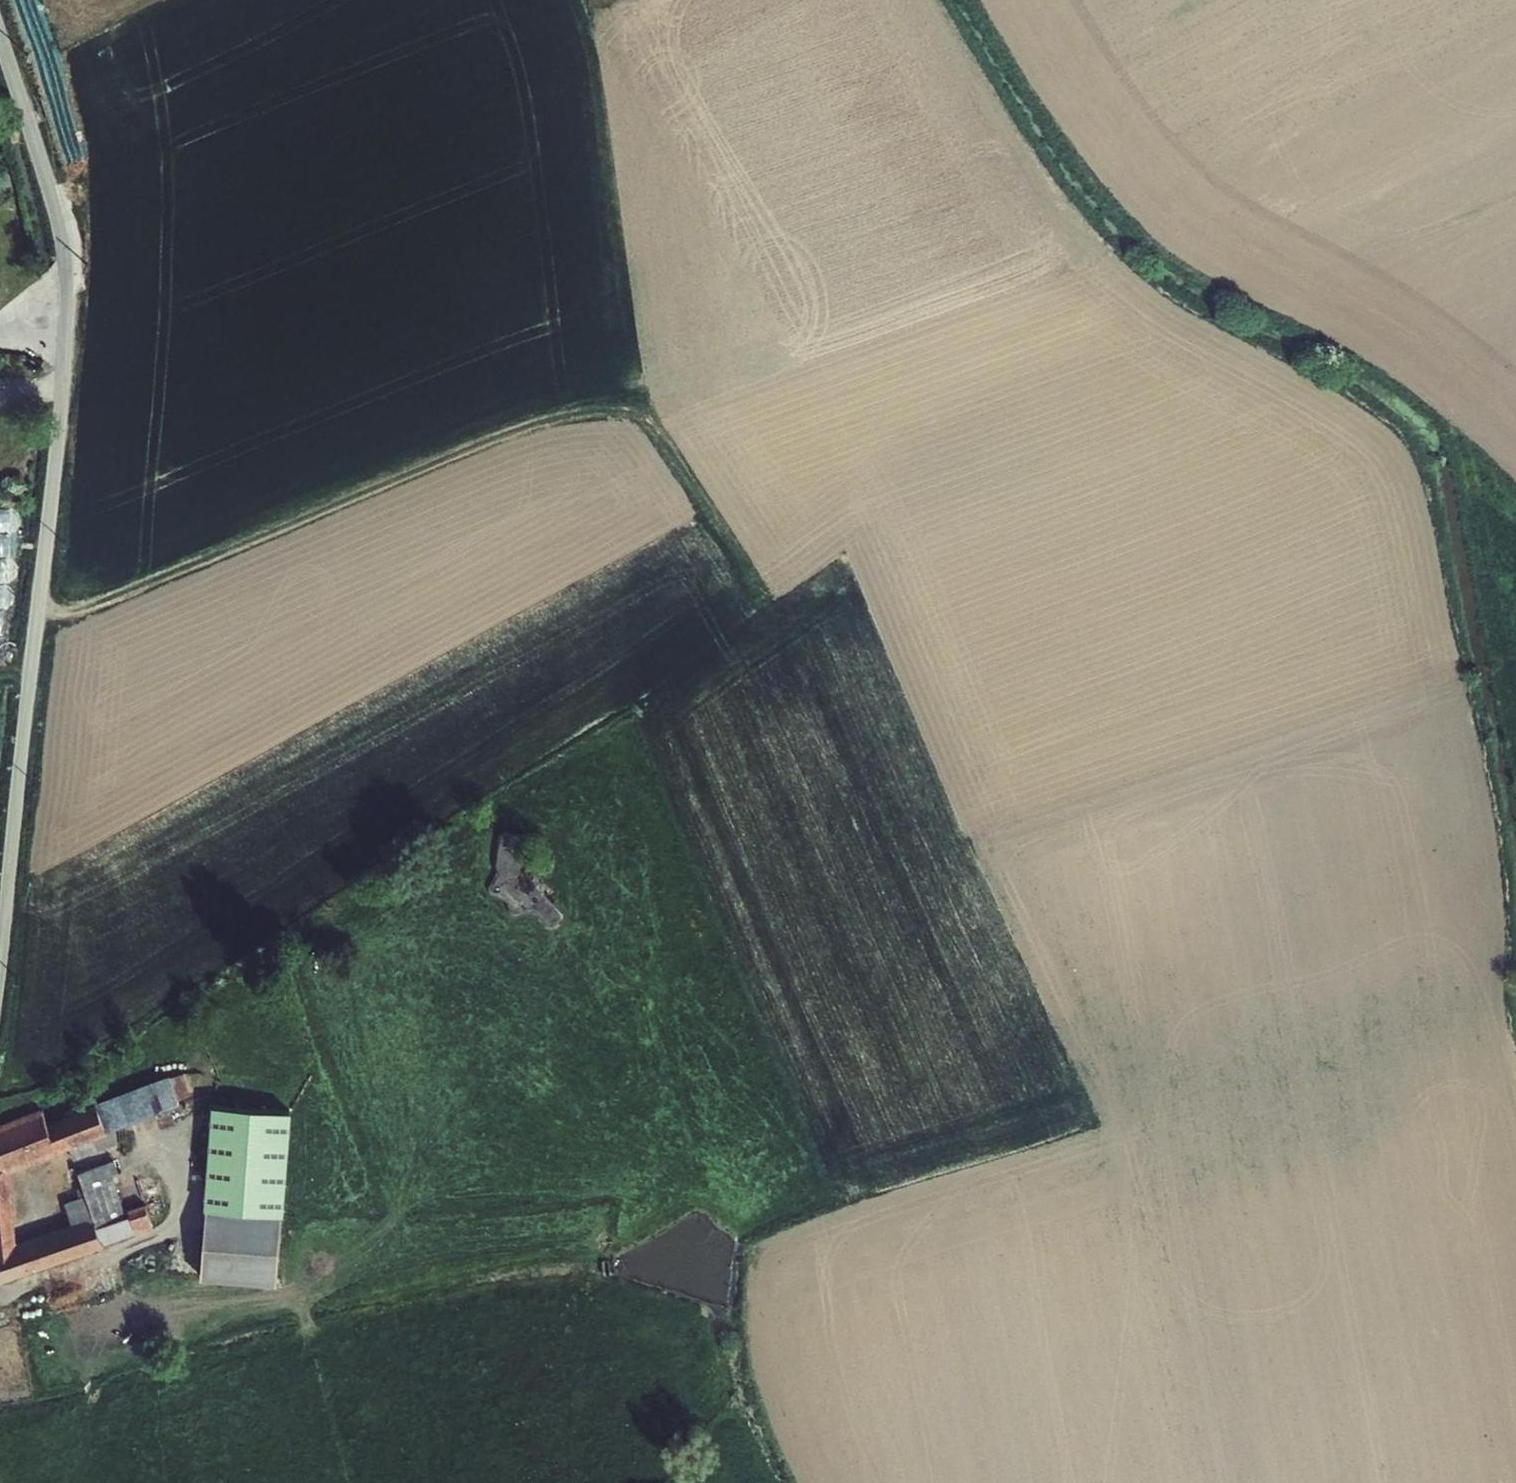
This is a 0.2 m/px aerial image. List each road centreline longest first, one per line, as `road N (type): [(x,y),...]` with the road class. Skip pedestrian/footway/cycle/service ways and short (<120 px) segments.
road 1 (unclassified): [(0,39),(60,234),(65,324),(0,954)]

